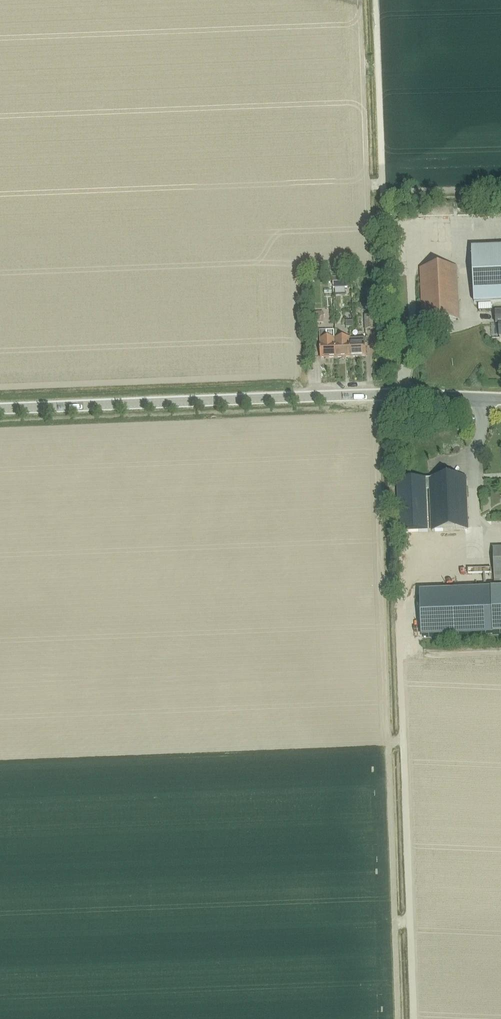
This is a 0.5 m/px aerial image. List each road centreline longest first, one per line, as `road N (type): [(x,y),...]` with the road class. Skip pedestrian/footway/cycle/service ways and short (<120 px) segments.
road 1 (unclassified): [(0,409),(363,396),(500,400)]

